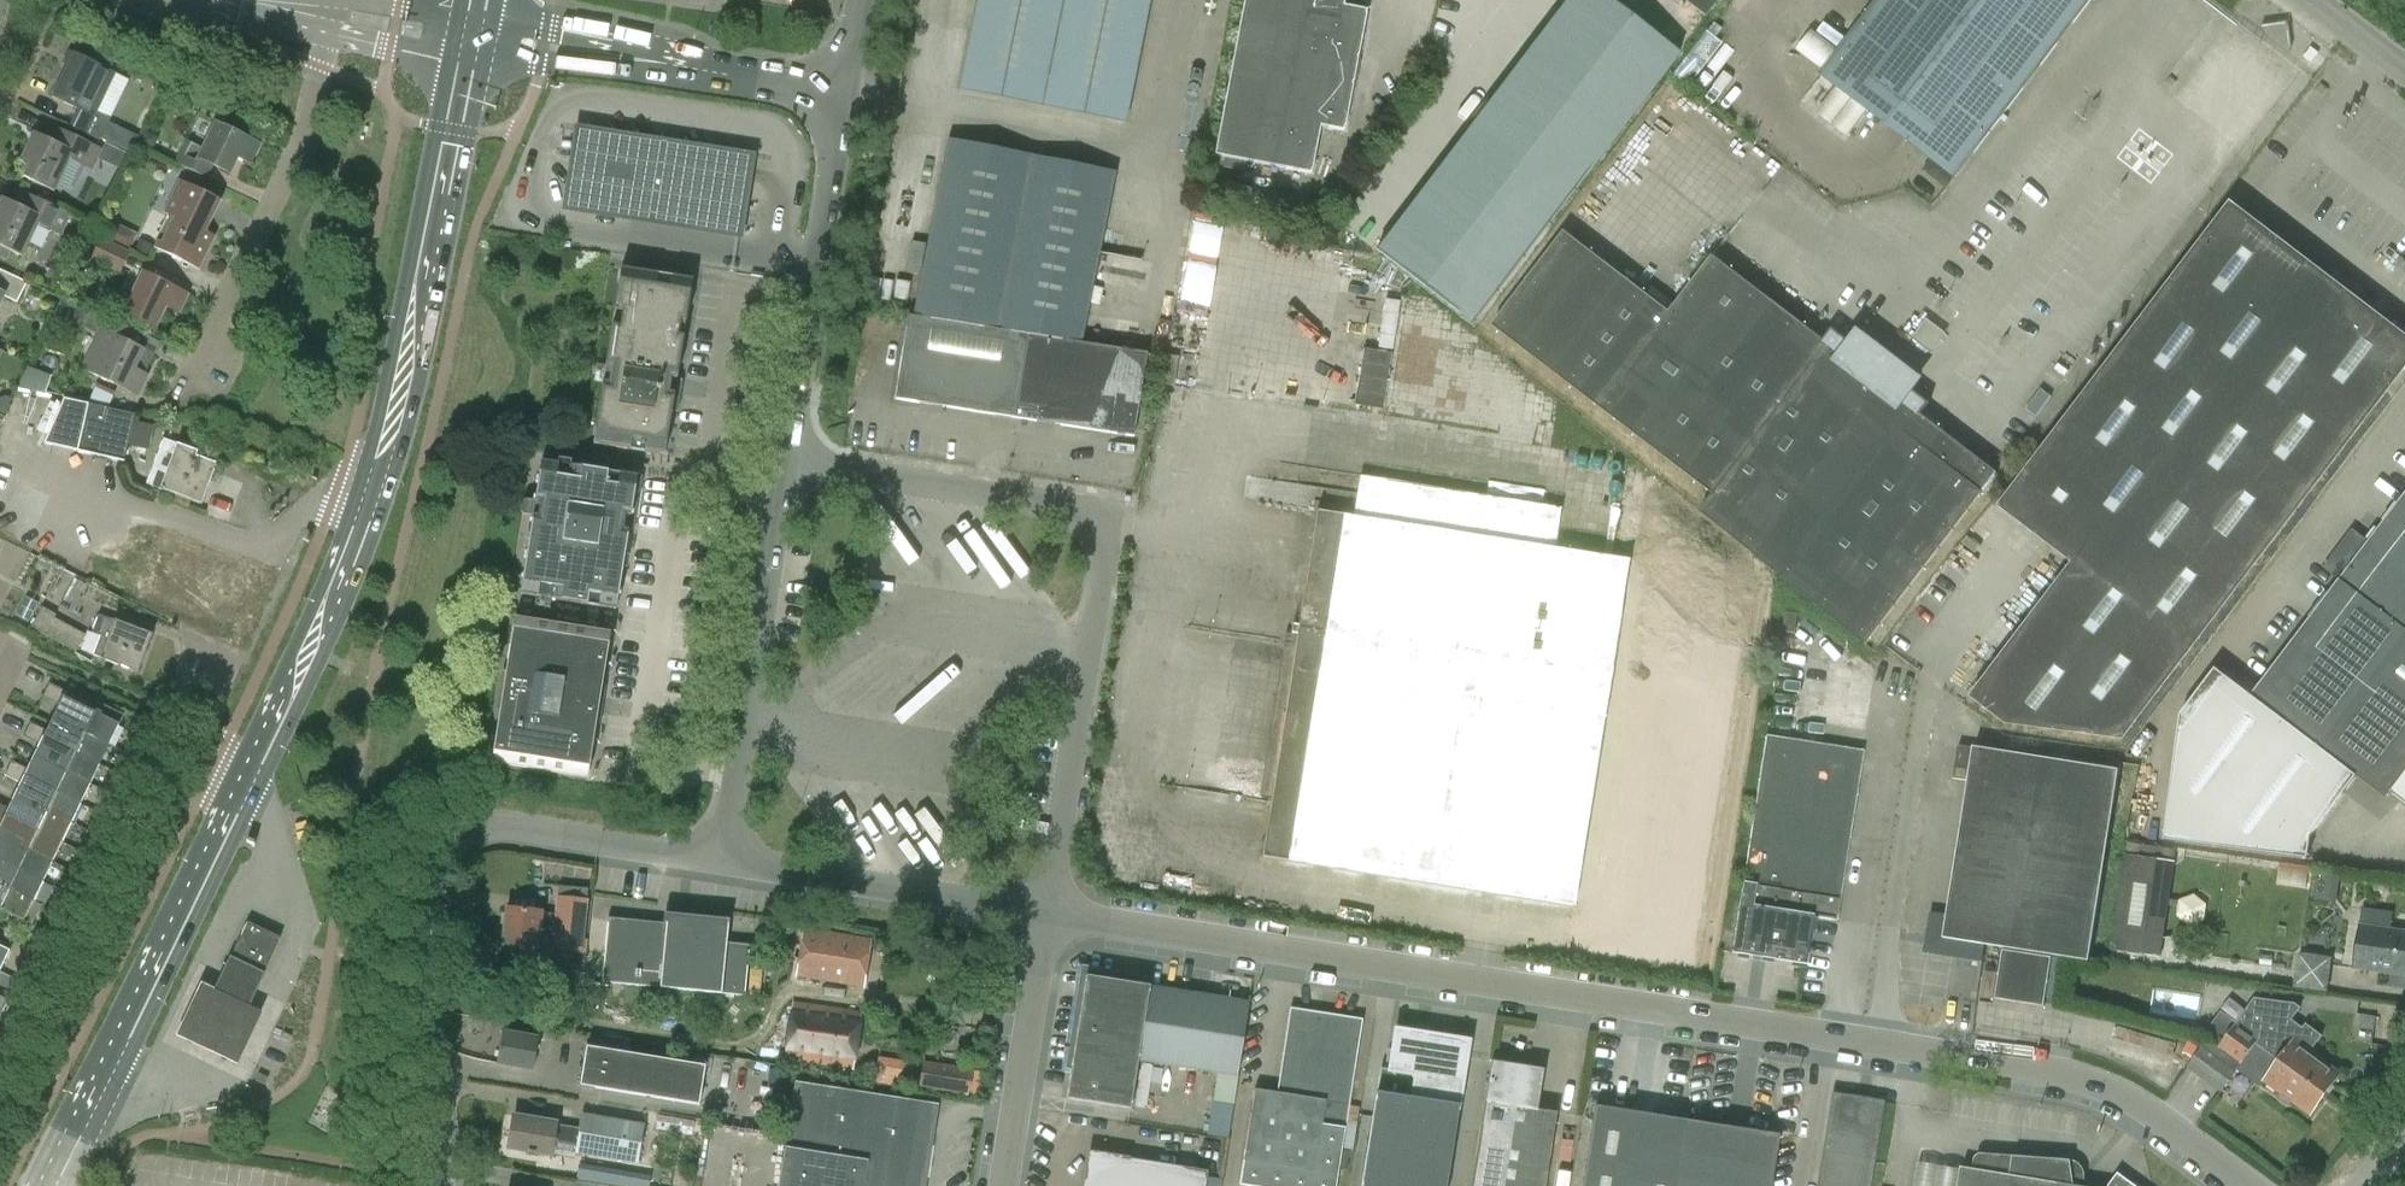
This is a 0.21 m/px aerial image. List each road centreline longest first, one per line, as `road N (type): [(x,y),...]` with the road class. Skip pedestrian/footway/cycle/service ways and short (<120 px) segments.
road 1 (unclassified): [(2253,1185),(2119,1092),(2042,1060),(1051,914)]
road 2 (primary): [(48,1185),(200,887),(302,660),(372,473),(466,31)]
road 3 (unclassified): [(1051,914),(1113,539),(1109,517),(787,463)]
road 4 (unclassified): [(446,1185),(423,952),(432,866),(487,827),(724,858)]
road 5 (residential): [(177,403),(299,144),(324,9)]
road 6 (unclassified): [(850,94),(466,31)]
road 7 (unclassified): [(737,776),(653,762),(643,746),(671,554),(681,515),(700,488)]
road 8 (unclassified): [(1051,914),(724,858)]
road 9 (unclassified): [(700,488),(710,467),(728,311),(745,284),(822,295)]
road 10 (unclassified): [(737,776),(781,500)]
road 11 (unclassified): [(1008,1185),(1051,914)]
road 12 (unclassified): [(822,295),(850,94)]
road 13 (unclassified): [(787,463),(822,295)]
road 14 (residential): [(466,31),(324,9)]

